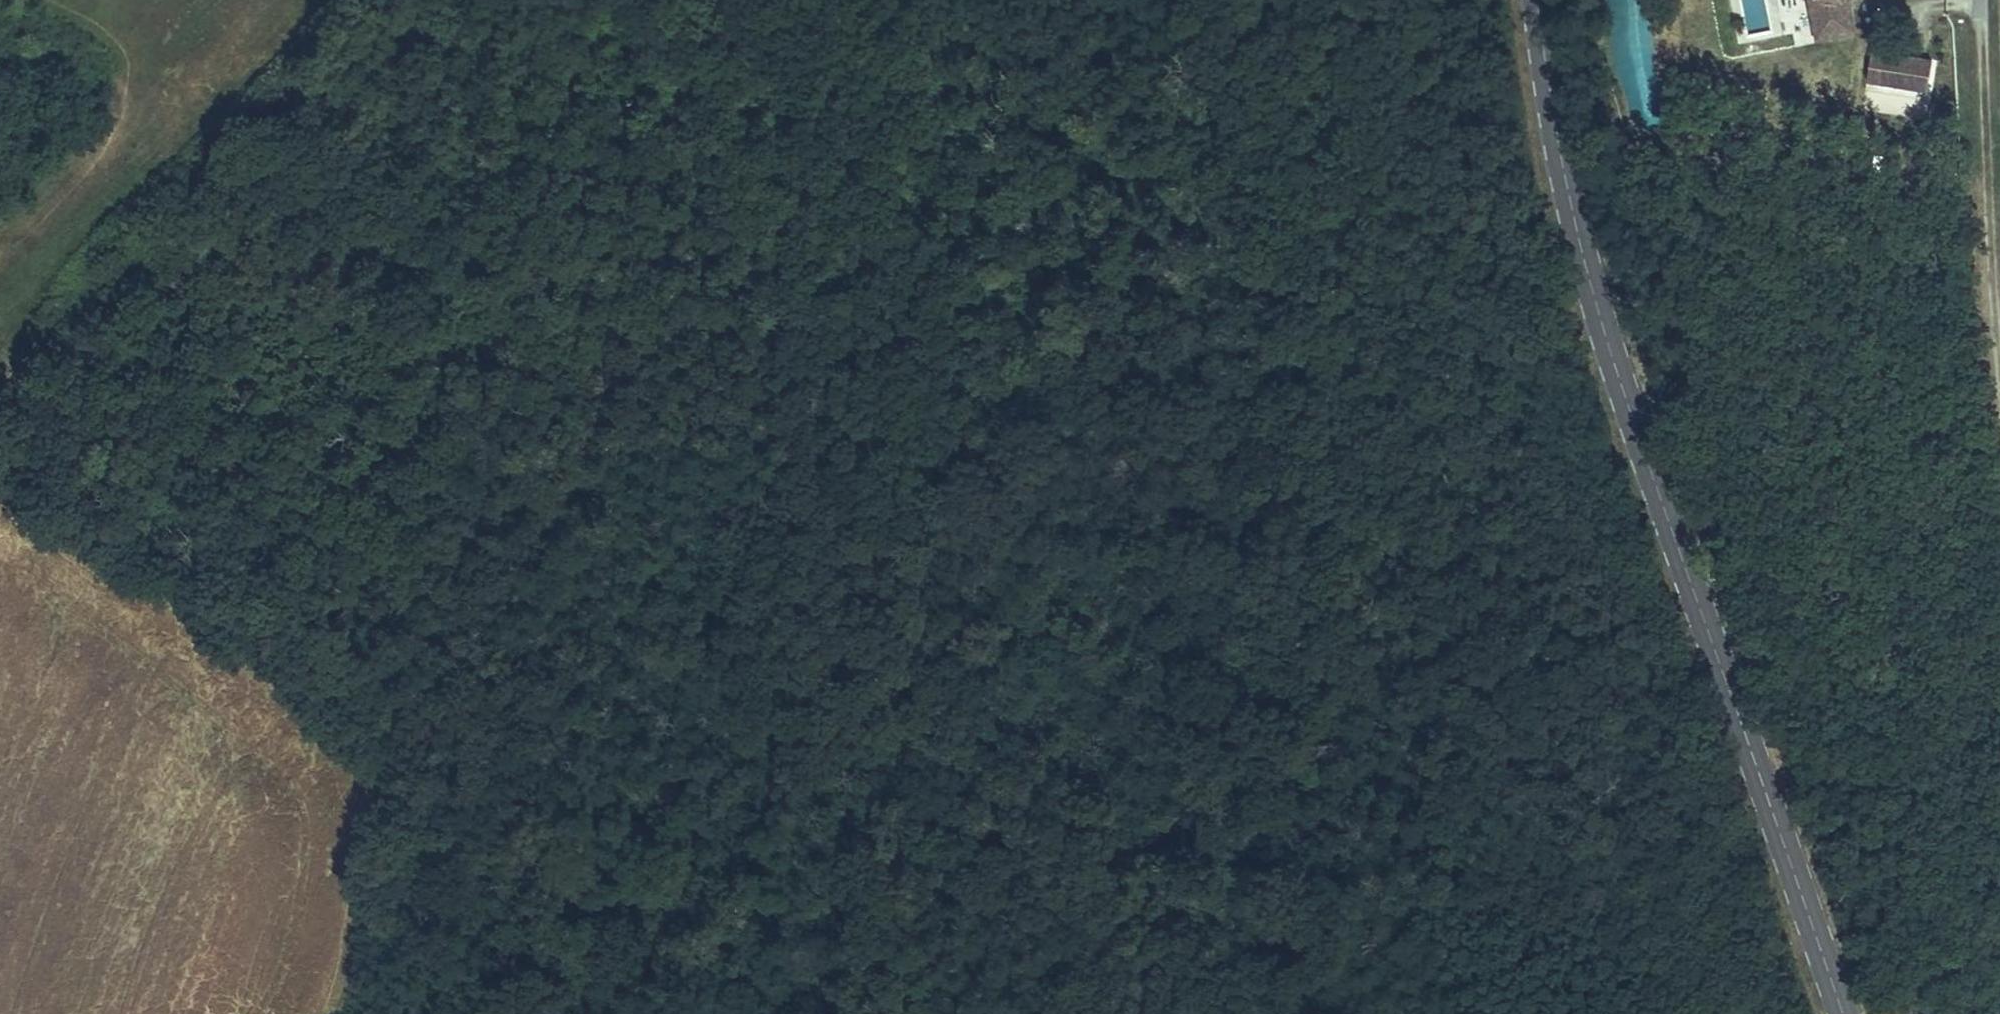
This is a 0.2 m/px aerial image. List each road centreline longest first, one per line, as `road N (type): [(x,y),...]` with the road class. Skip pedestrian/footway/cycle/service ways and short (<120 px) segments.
road 1 (secondary): [(1537,0),(1566,185),(1595,304),(1842,1013)]
road 2 (track): [(1999,372),(1980,4)]

